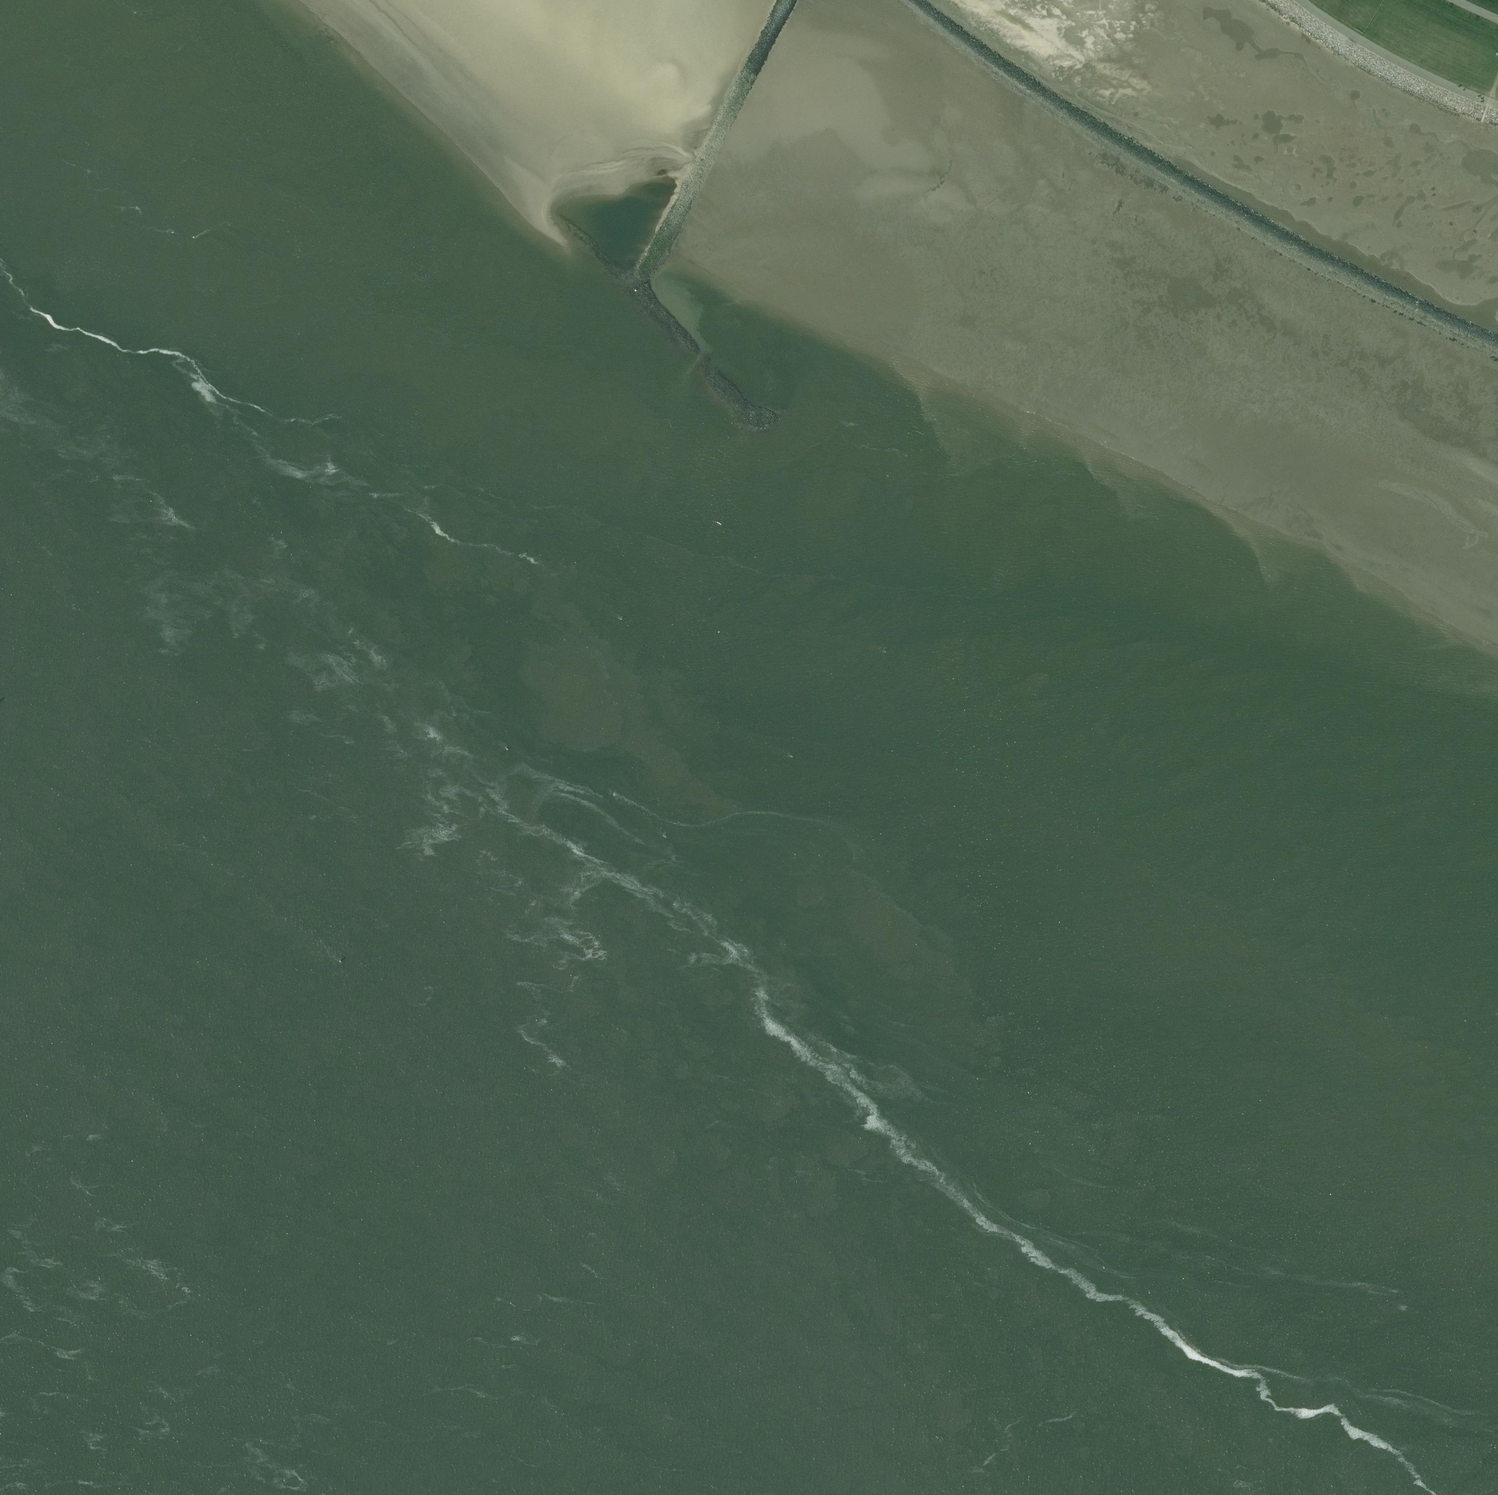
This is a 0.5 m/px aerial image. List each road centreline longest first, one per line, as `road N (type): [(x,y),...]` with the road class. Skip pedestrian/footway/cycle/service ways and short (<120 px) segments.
road 1 (unclassified): [(1293,0),(1369,52),(1497,112)]

